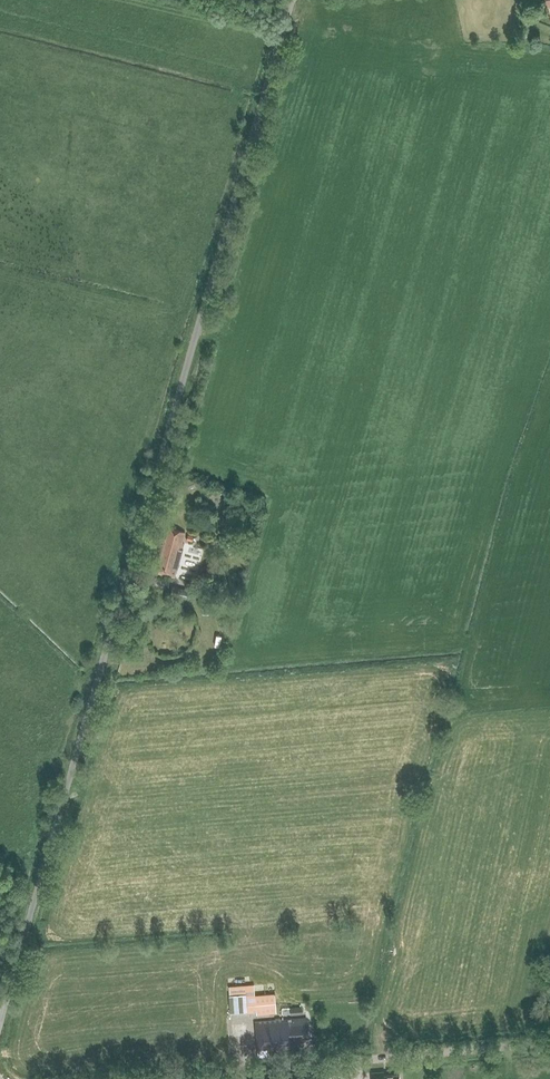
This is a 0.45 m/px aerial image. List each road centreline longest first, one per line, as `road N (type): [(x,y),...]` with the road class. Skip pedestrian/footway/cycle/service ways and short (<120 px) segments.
road 1 (unclassified): [(0,1029),(291,0)]
road 2 (unclassified): [(164,1078),(549,1043)]

